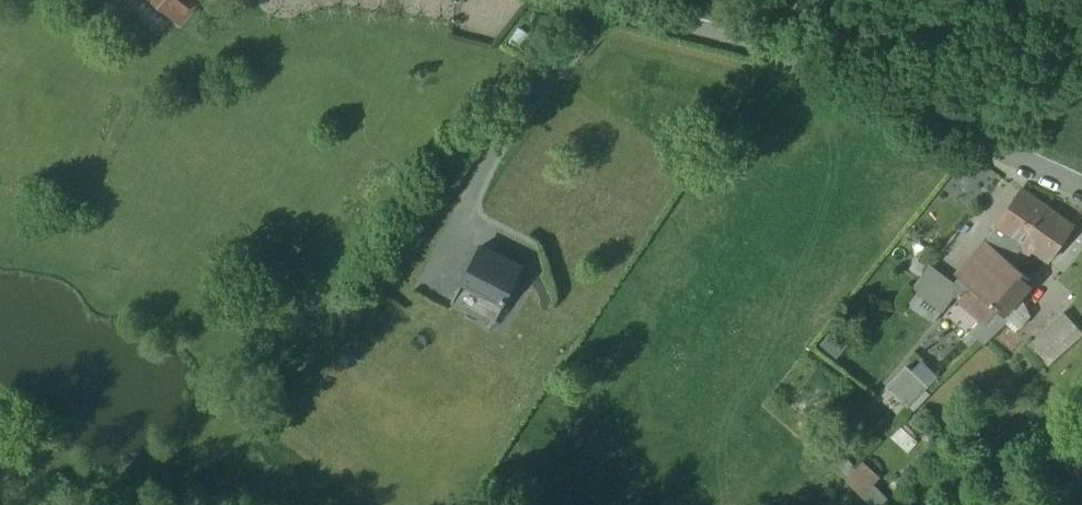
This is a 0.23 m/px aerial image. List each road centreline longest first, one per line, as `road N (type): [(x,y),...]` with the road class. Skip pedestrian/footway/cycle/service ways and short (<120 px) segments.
road 1 (tertiary): [(1081,198),(780,56),(582,0)]

